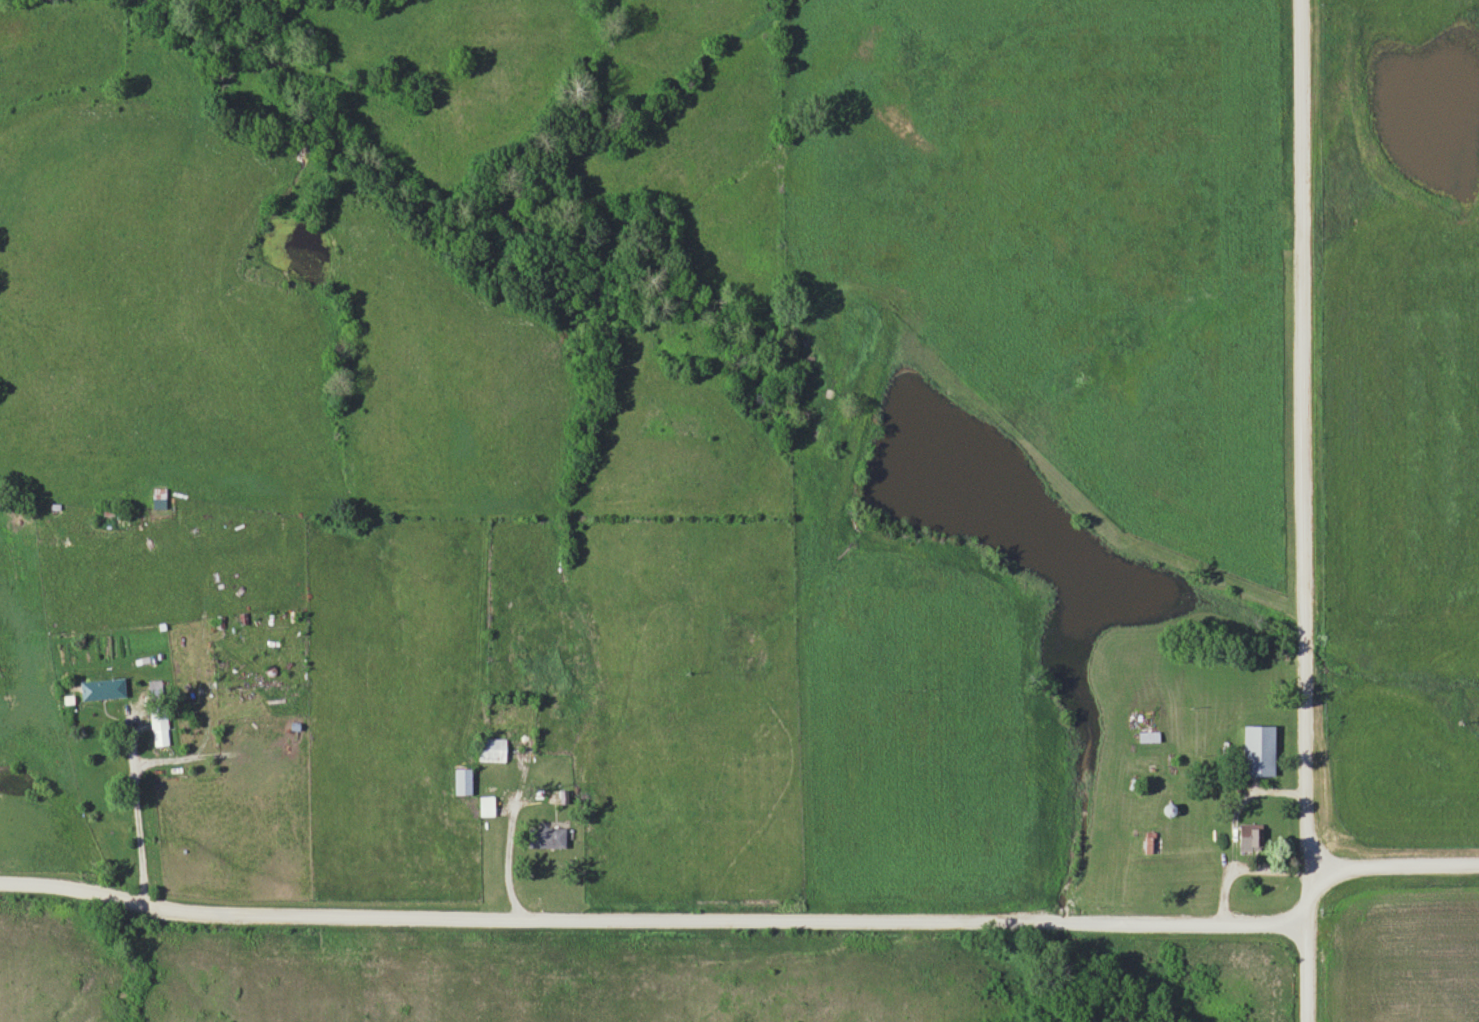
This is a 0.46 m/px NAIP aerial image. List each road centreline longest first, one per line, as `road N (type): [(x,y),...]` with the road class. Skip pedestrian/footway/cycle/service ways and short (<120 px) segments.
road 1 (residential): [(0,886),(59,888),(187,914),(1305,925)]
road 2 (residential): [(1305,1021),(1300,0)]
road 3 (residential): [(1304,867),(1478,865)]

